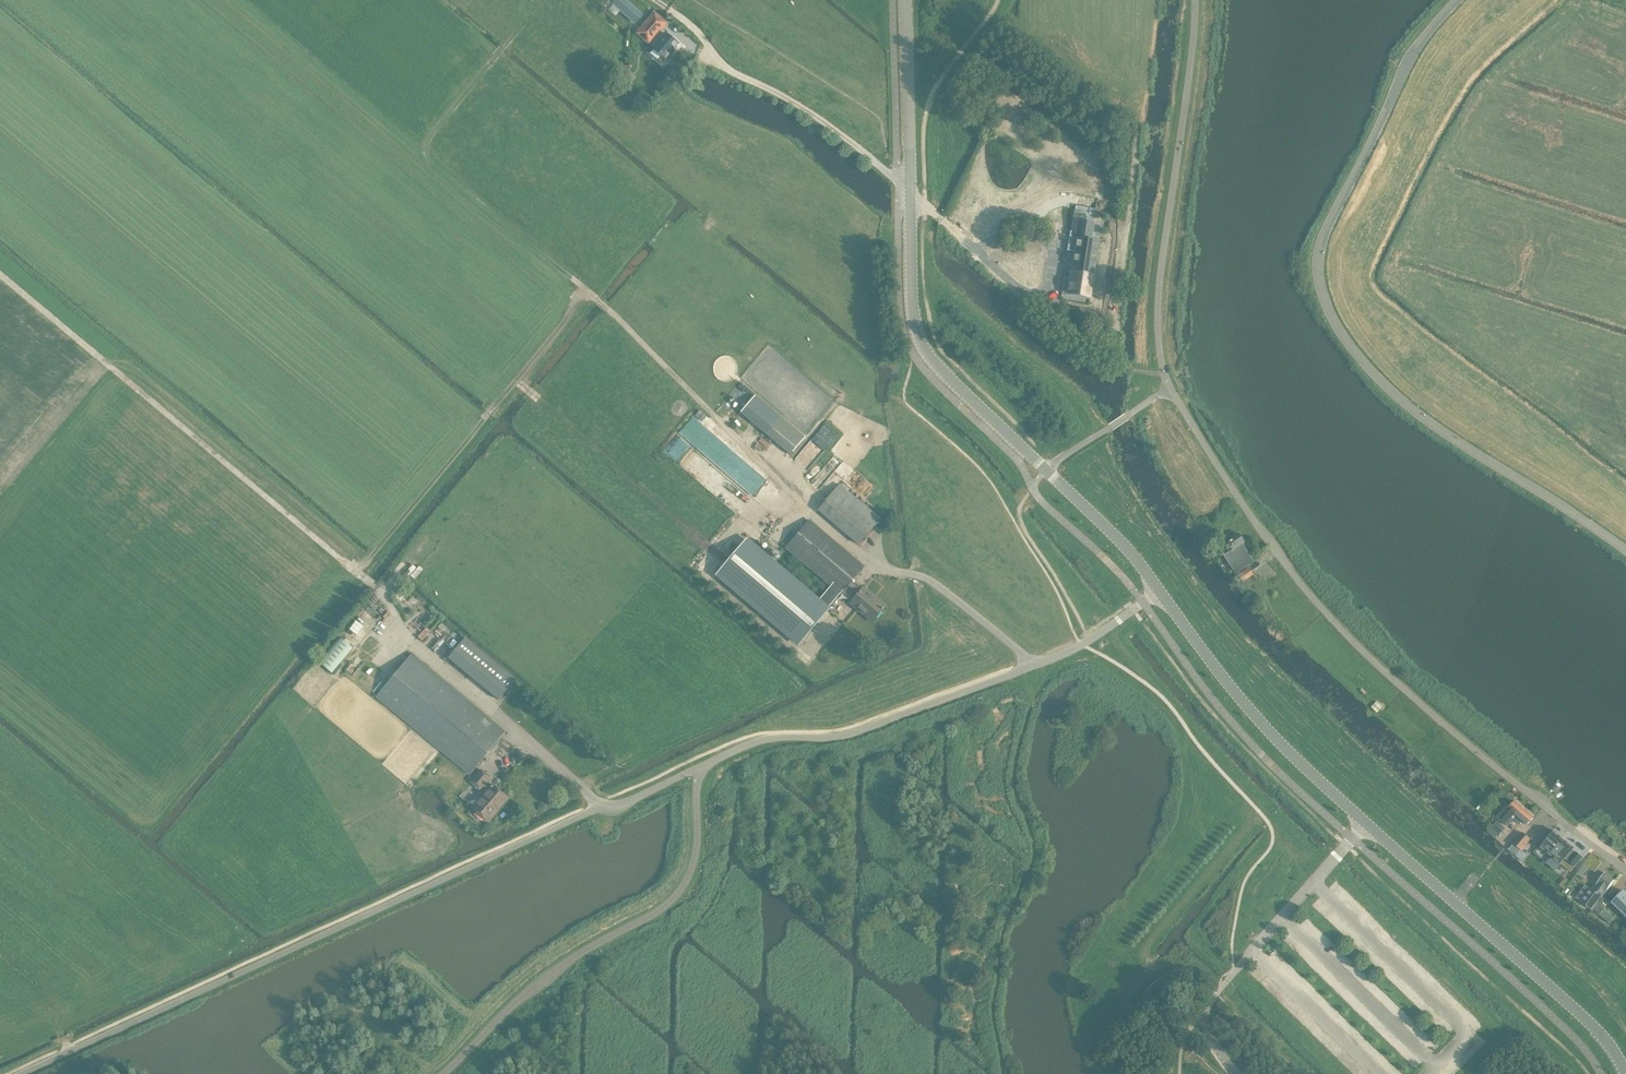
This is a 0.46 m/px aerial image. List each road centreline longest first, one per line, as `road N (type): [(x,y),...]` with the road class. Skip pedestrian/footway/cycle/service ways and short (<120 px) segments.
road 1 (unclassified): [(1625,551),(1413,411),(1361,361),(1325,300),(1318,264),(1325,233),(1408,64),(1458,0)]
road 2 (tertiary): [(1159,590),(1135,557),(938,364),(916,331),(905,0)]
road 3 (tertiary): [(1625,1073),(1578,1010),(1273,736),(1159,590)]
road 4 (unclassified): [(1625,870),(1347,636),(1292,574),(1177,400)]
road 5 (track): [(21,1073),(603,806)]
road 6 (unclassified): [(603,806),(764,739),(831,737),(1033,666),(1082,644),(1159,590)]

